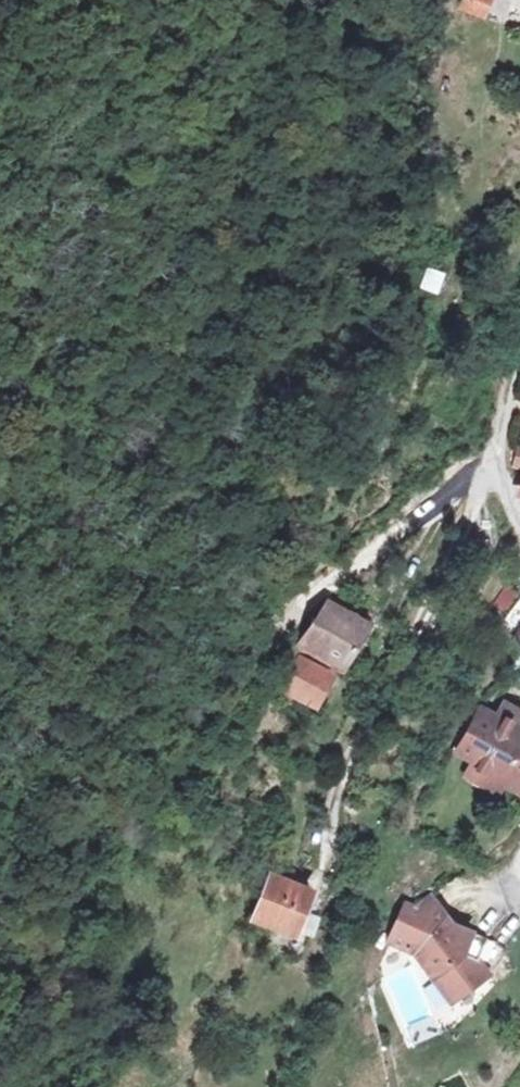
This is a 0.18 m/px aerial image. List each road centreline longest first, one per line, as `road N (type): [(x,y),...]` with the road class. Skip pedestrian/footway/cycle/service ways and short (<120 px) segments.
road 1 (track): [(0,996),(199,714),(376,552),(427,516),(486,492)]
road 2 (track): [(309,866),(346,767),(486,492)]
road 3 (track): [(486,492),(519,353)]

